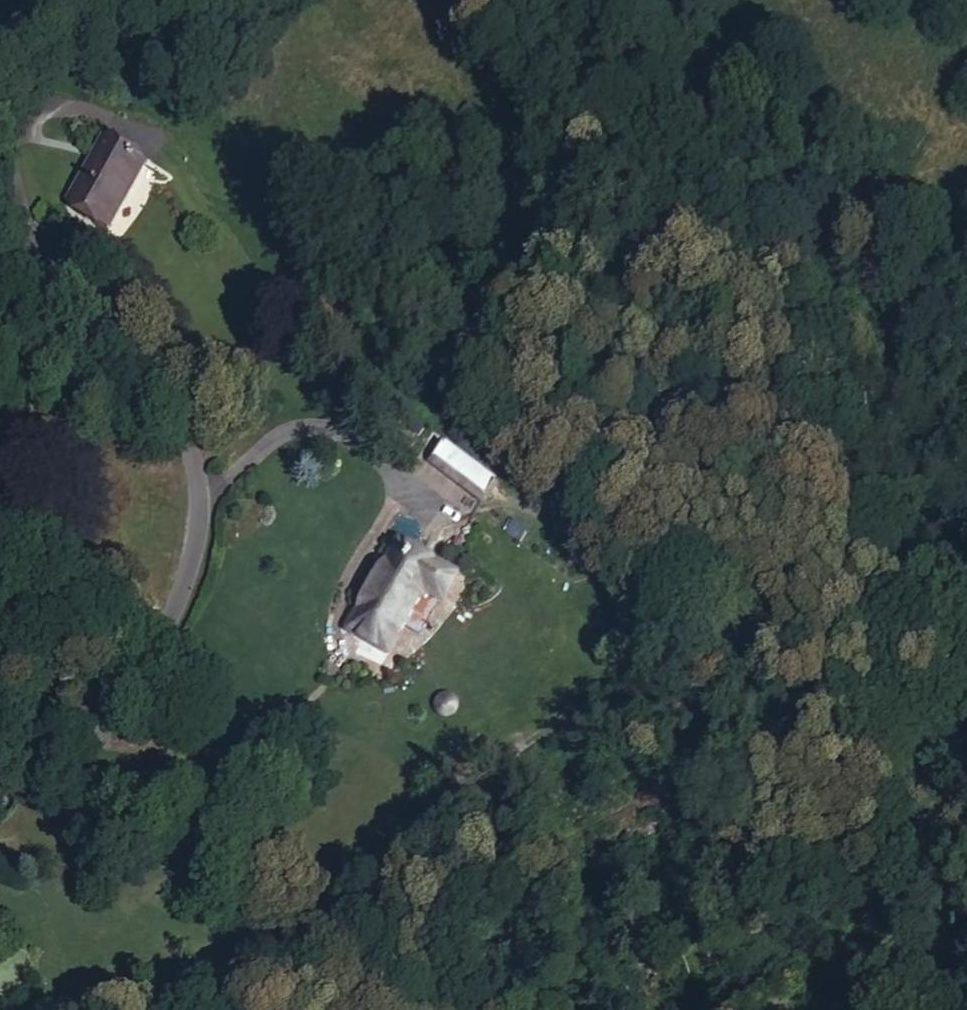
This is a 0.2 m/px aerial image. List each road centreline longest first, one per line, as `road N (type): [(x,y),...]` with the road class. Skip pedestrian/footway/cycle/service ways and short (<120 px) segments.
road 1 (residential): [(0,214),(191,461),(194,545),(166,629),(89,713),(18,753),(0,754)]

